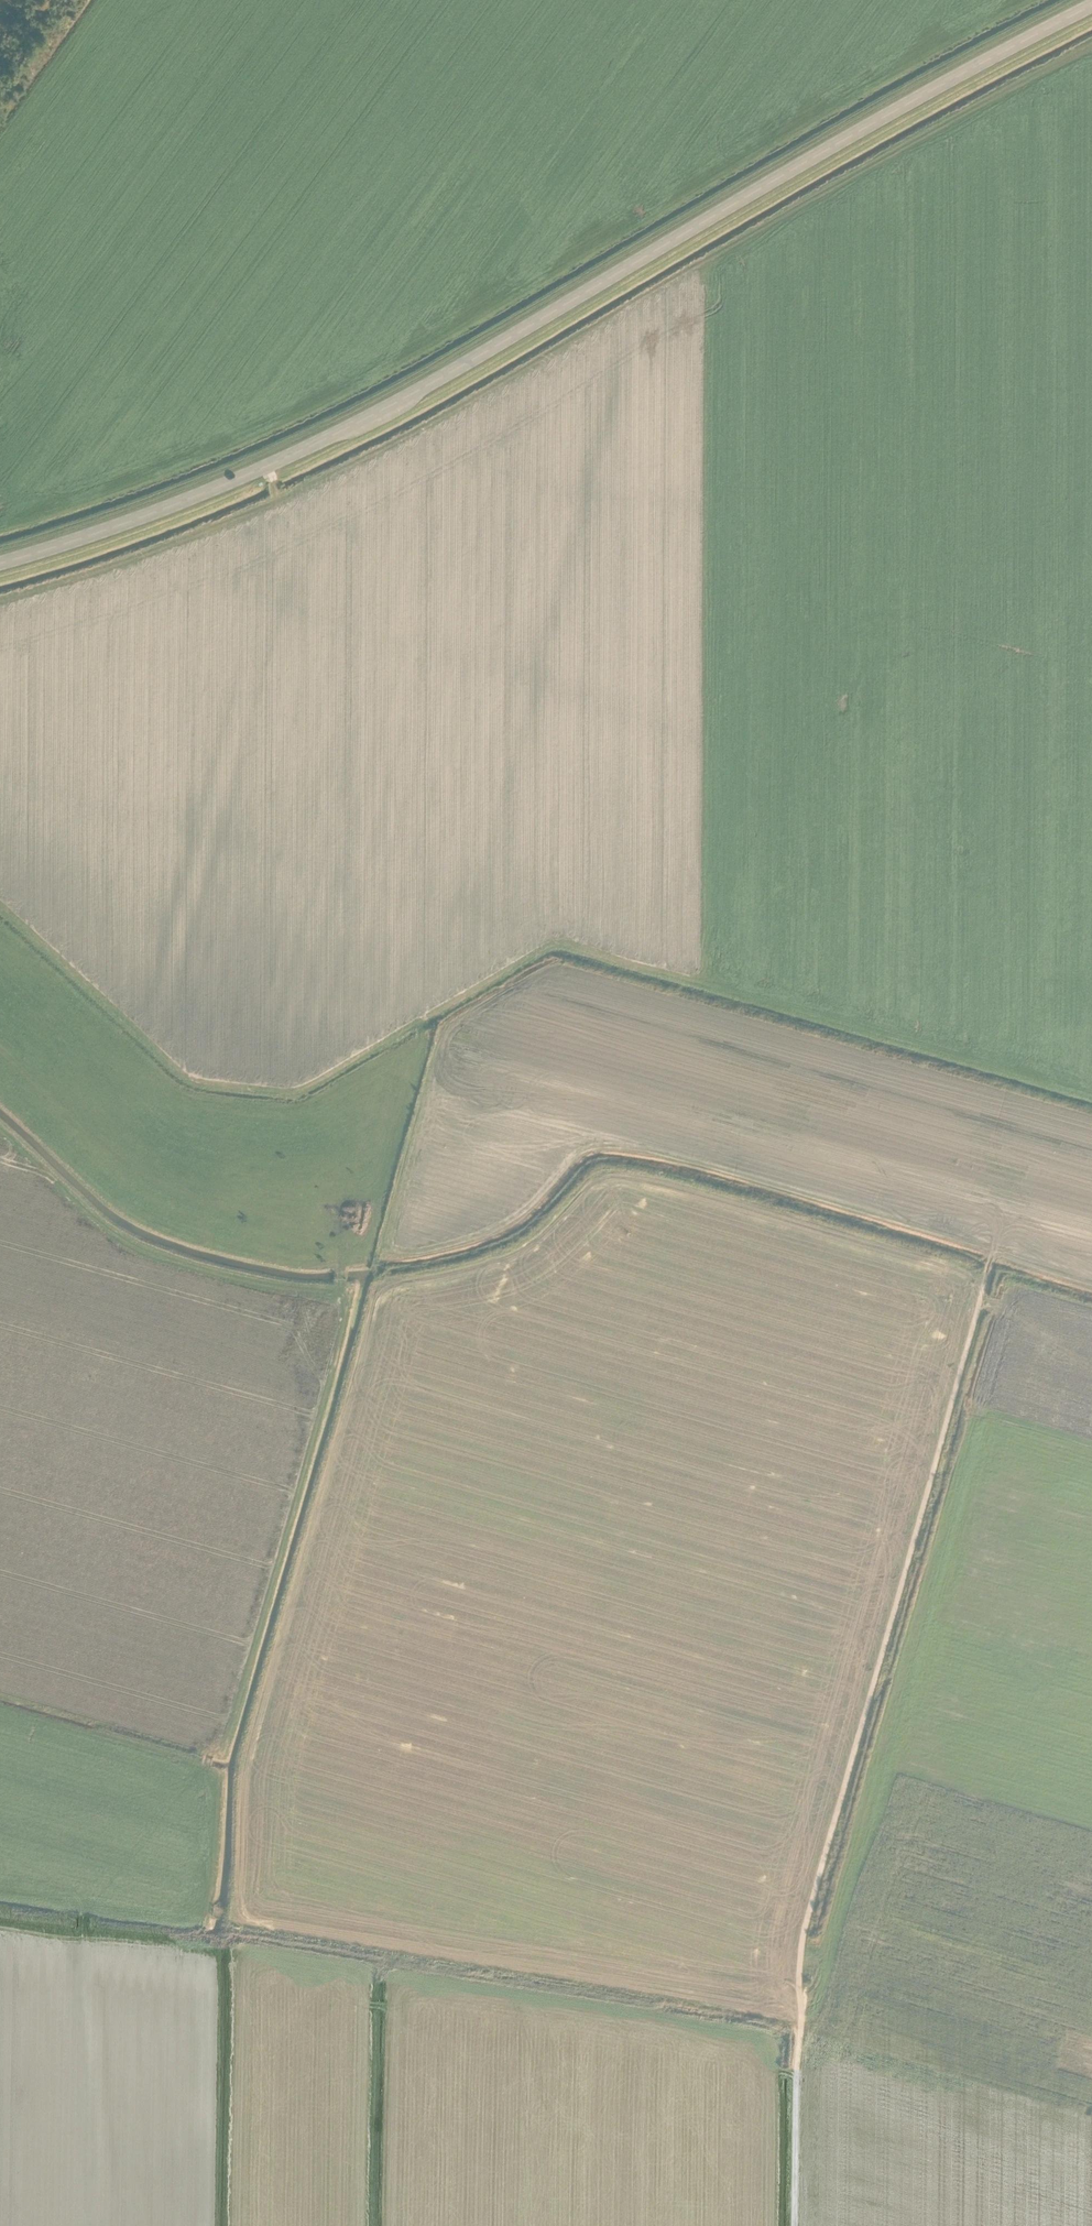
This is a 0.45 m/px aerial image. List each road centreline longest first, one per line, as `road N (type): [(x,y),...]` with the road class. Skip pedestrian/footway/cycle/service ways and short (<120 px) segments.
road 1 (secondary): [(0,562),(203,493),(332,435),(1091,5)]
road 2 (track): [(794,2225),(804,1930),(988,1272)]

